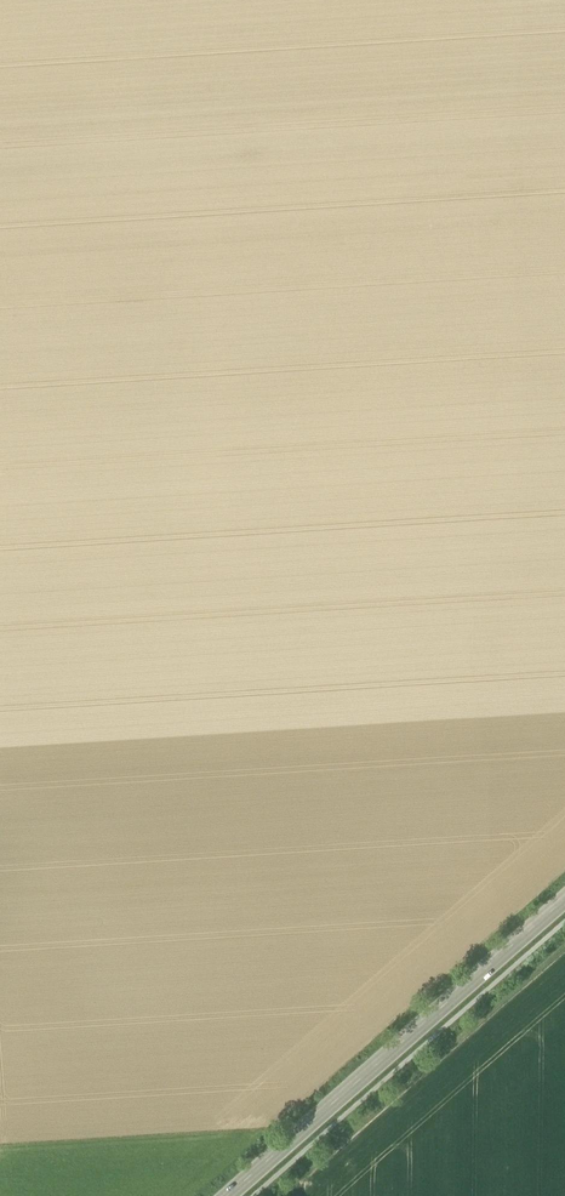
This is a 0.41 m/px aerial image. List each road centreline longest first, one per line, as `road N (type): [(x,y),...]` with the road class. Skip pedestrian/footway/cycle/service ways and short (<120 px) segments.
road 1 (secondary): [(228,1195),(564,900)]

